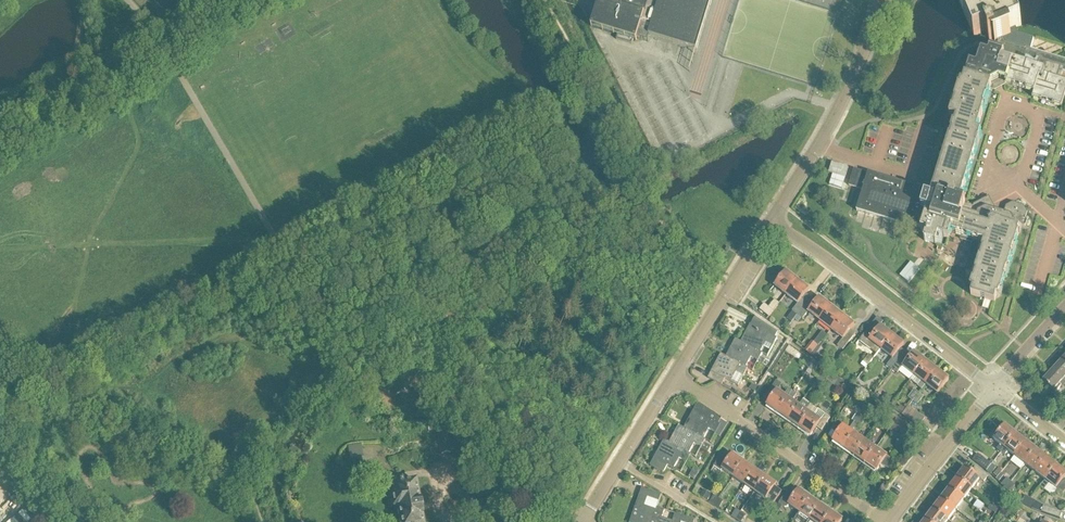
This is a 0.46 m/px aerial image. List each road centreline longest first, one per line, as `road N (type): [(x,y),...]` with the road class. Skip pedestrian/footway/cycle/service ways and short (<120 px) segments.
road 1 (residential): [(995,389),(770,222)]
road 2 (residential): [(884,521),(673,378)]
road 3 (unclassified): [(881,0),(857,72),(770,222)]
road 4 (residential): [(1020,187),(1041,115),(1004,105),(983,176)]
road 5 (unclassified): [(673,378),(770,222)]
road 6 (residential): [(889,521),(995,389)]
road 7 (unclassified): [(584,521),(673,378)]

